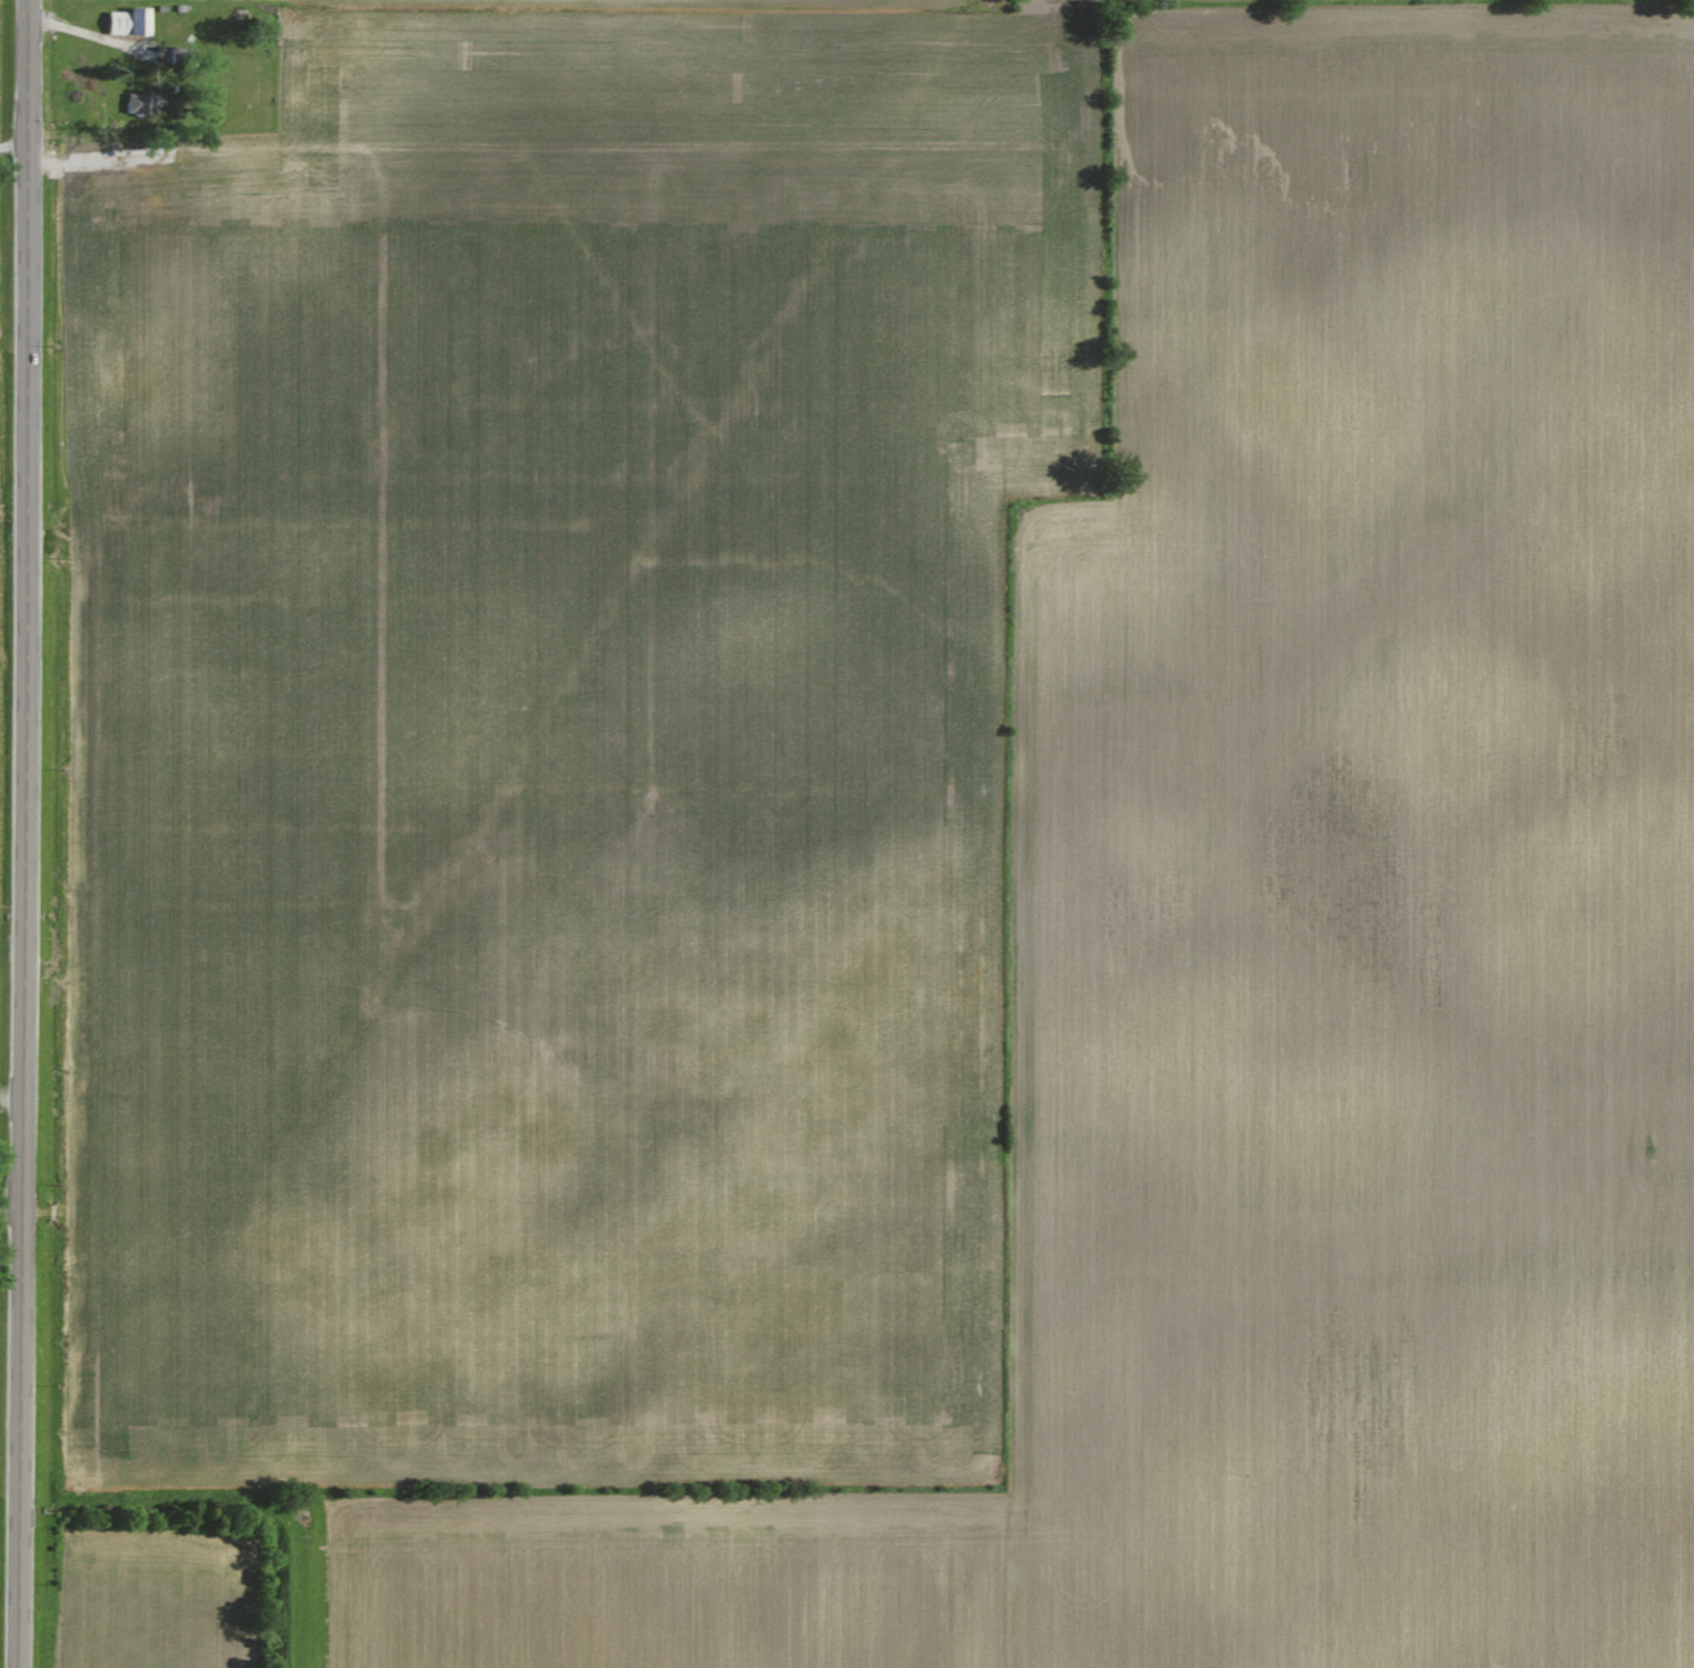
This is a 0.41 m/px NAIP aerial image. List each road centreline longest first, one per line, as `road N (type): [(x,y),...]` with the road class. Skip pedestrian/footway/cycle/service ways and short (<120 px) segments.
road 1 (primary): [(18,1667),(24,0)]

